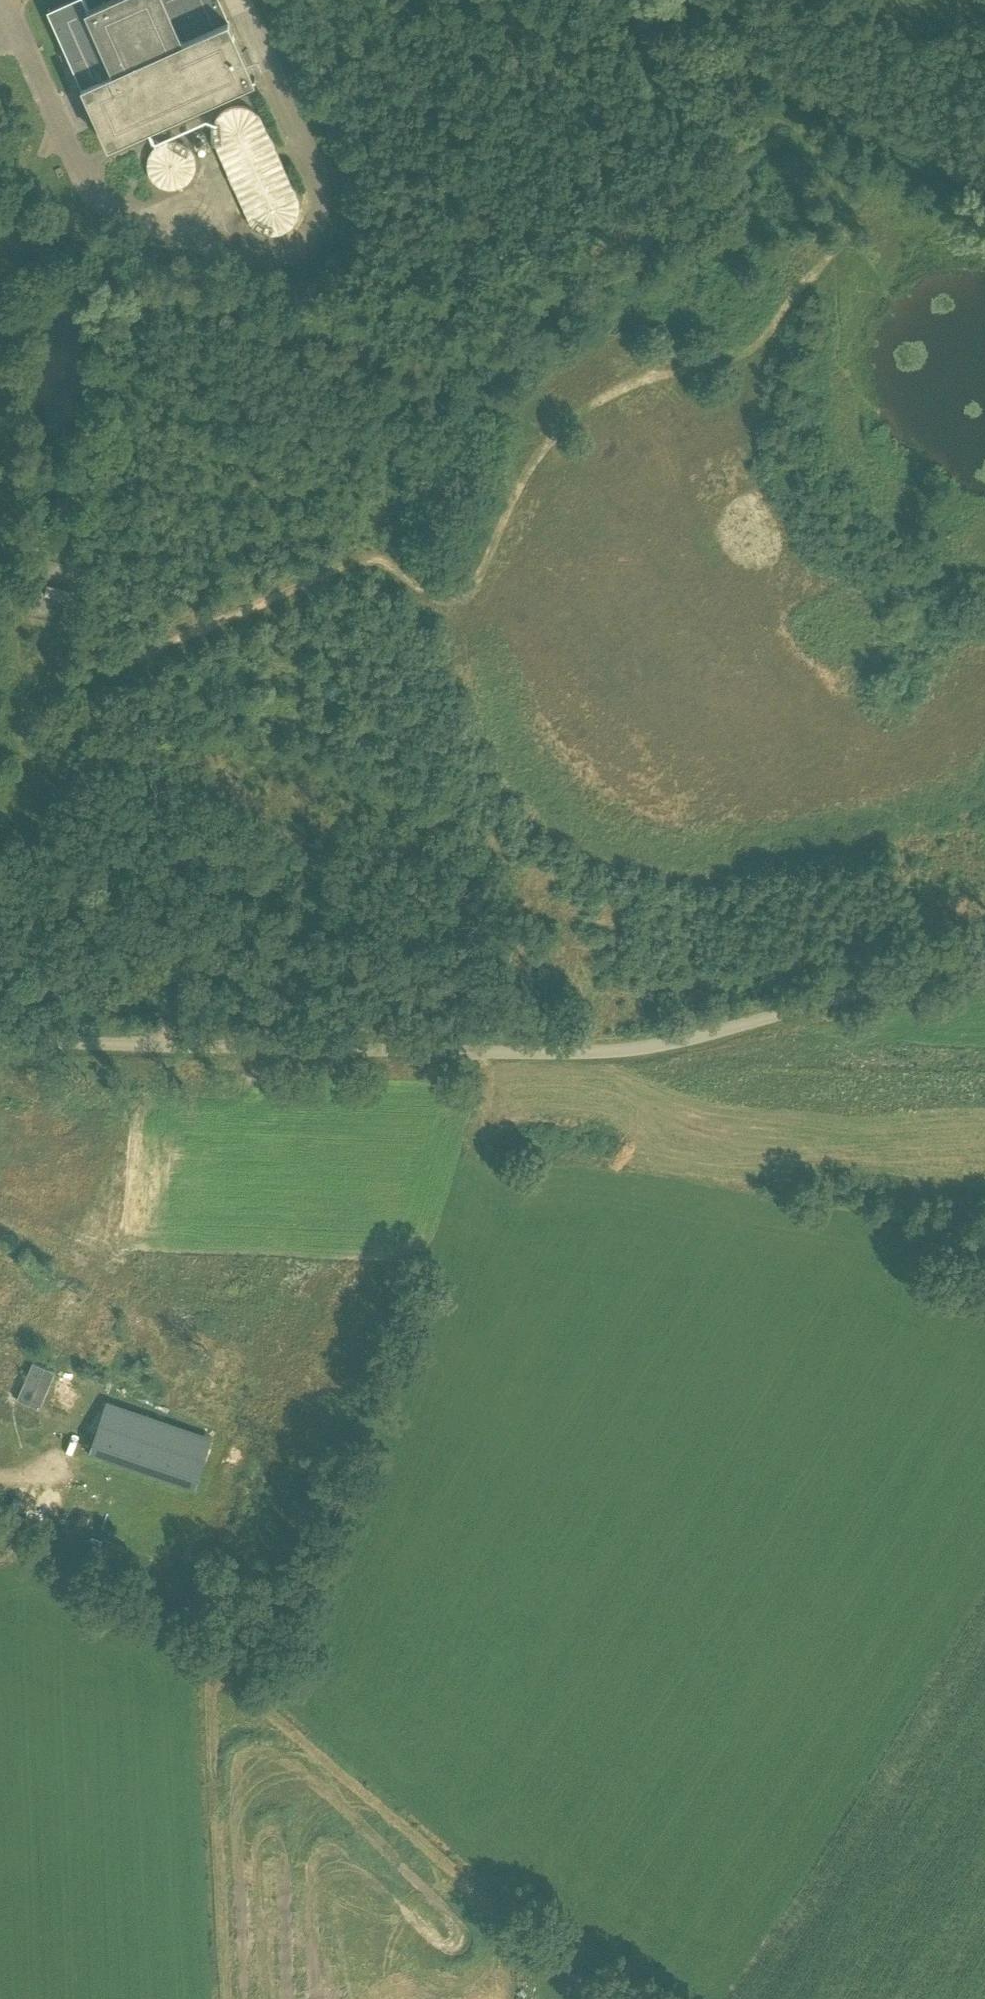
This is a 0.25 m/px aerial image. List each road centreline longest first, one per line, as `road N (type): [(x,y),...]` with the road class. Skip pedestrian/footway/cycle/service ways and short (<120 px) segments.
road 1 (track): [(602,0),(659,17),(687,14),(742,82),(824,155),(841,228),(761,342),(731,362),(654,378),(562,426),(510,501),(478,576),(463,593),(430,595),(378,561),(355,561),(119,668),(29,683)]
road 2 (unclassified): [(0,1041),(612,1052),(706,1037),(984,958)]
road 3 (track): [(782,118),(440,356),(319,308),(276,258)]
road 4 (track): [(58,130),(21,210),(8,272),(19,648),(29,683)]
road 5 (track): [(16,571),(70,529),(134,272),(8,272)]
road 6 (track): [(29,683),(20,744),(98,795),(146,857),(166,929),(164,1045)]
road 7 (track): [(715,0),(758,27),(984,29)]

